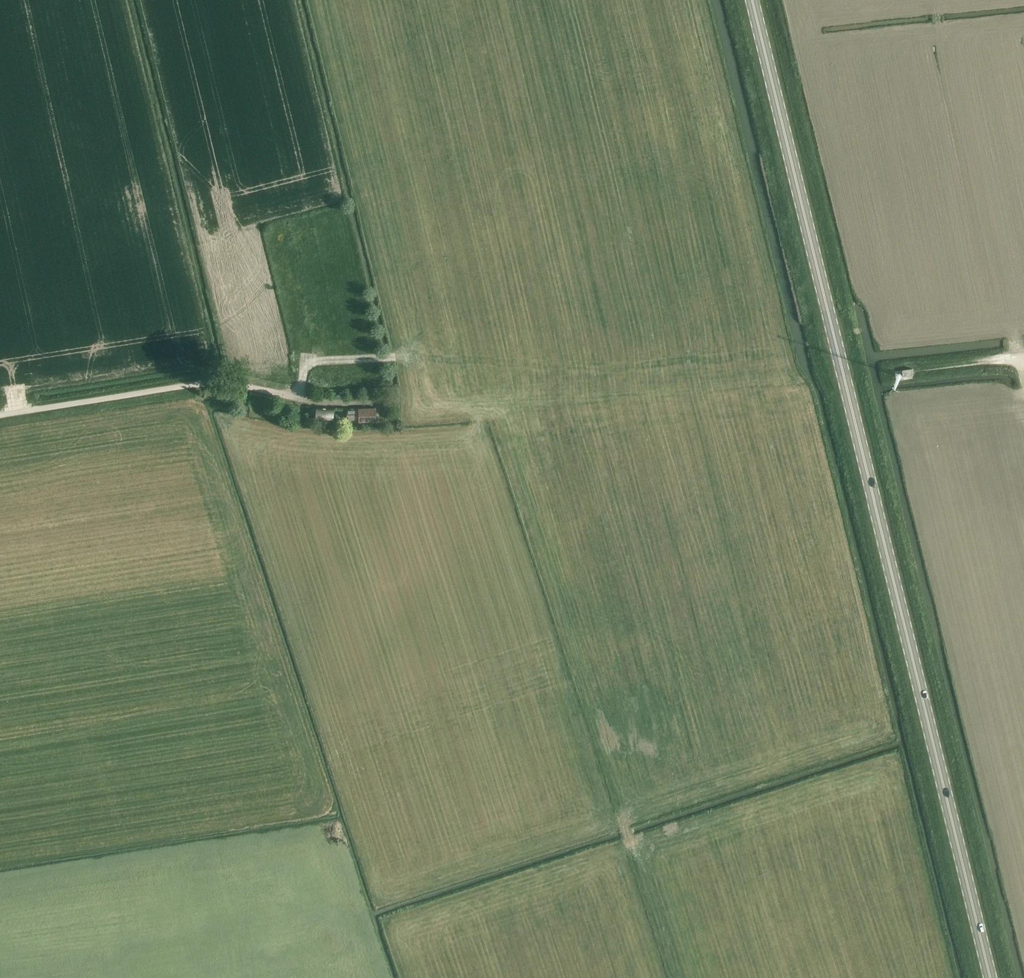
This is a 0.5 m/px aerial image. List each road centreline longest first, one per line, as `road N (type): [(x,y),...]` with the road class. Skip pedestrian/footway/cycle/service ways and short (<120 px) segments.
road 1 (primary): [(990,977),(752,0)]
road 2 (unclassified): [(0,414),(207,384)]

